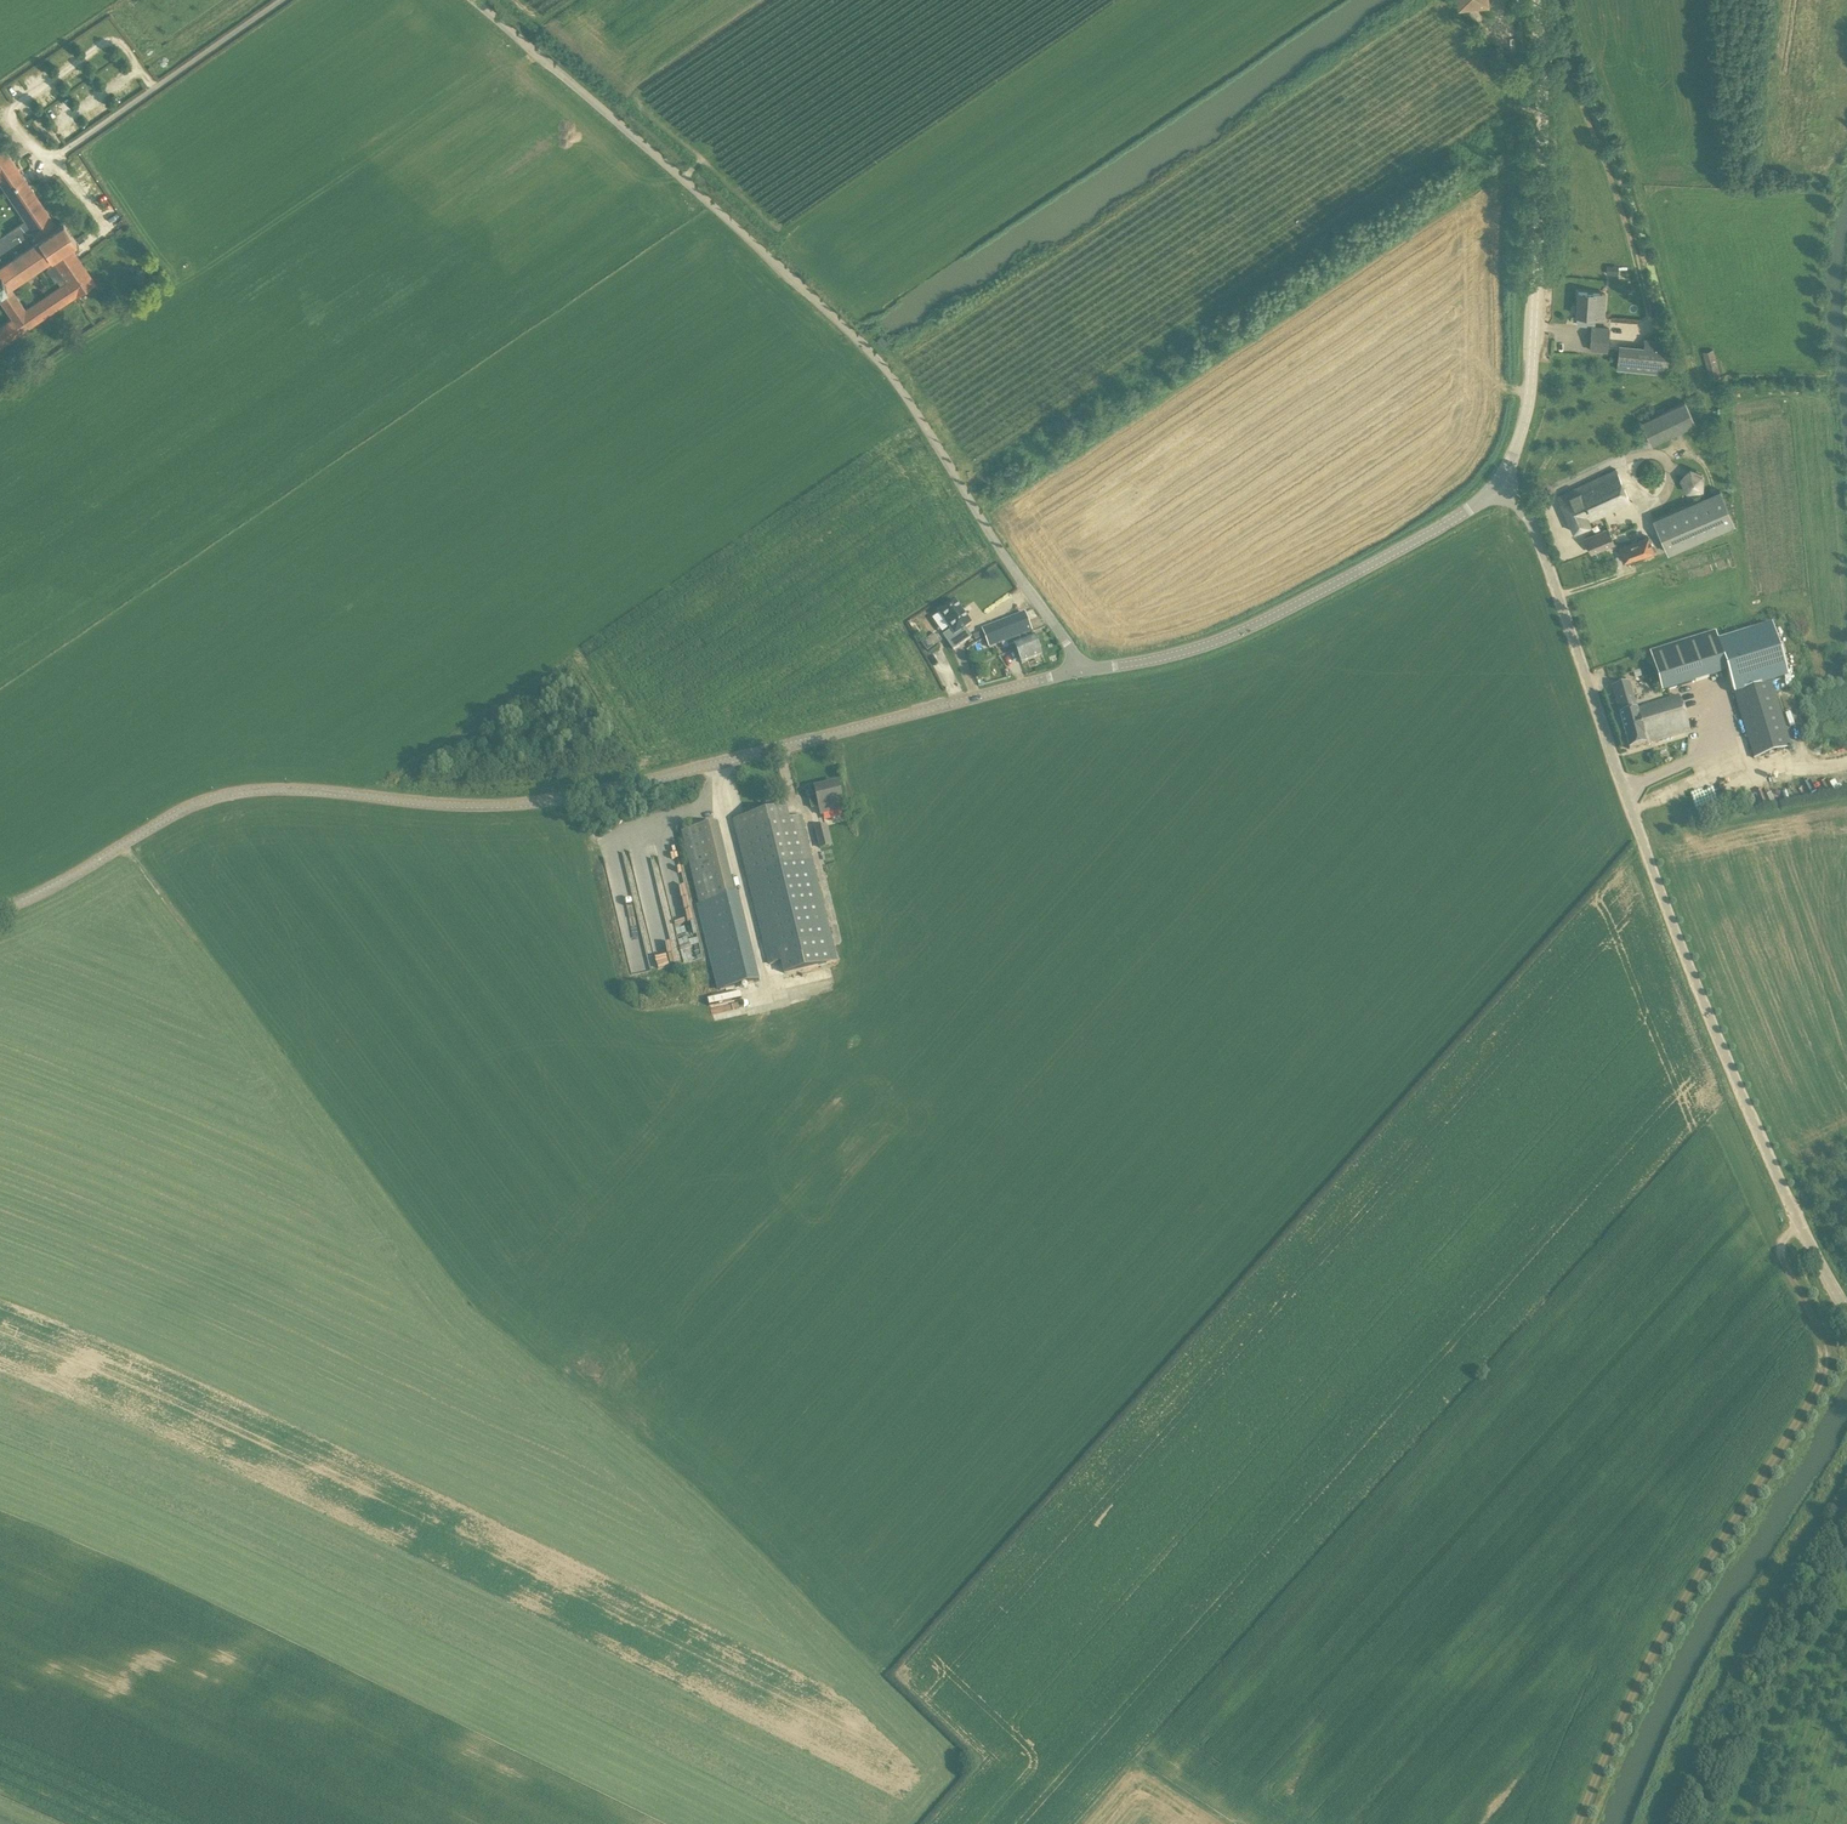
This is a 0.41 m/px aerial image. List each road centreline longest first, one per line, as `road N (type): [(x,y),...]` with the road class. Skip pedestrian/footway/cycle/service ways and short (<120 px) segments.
road 1 (tertiary): [(0,911),(200,801),(239,790),(489,807),(534,802),(669,776),(1085,669)]
road 2 (unclassified): [(1085,669),(895,382),(845,325),(473,0)]
road 3 (unclassified): [(1846,1309),(1785,1192),(1711,1018),(1530,514),(1497,484)]
road 4 (tertiary): [(1497,484),(1520,435),(1533,352),(1542,123),(1536,0)]
road 5 (tertiary): [(1085,669),(1162,658),(1254,625),(1442,526),(1497,484)]
road 6 (track): [(1542,80),(1573,86),(1626,224),(1648,319)]

